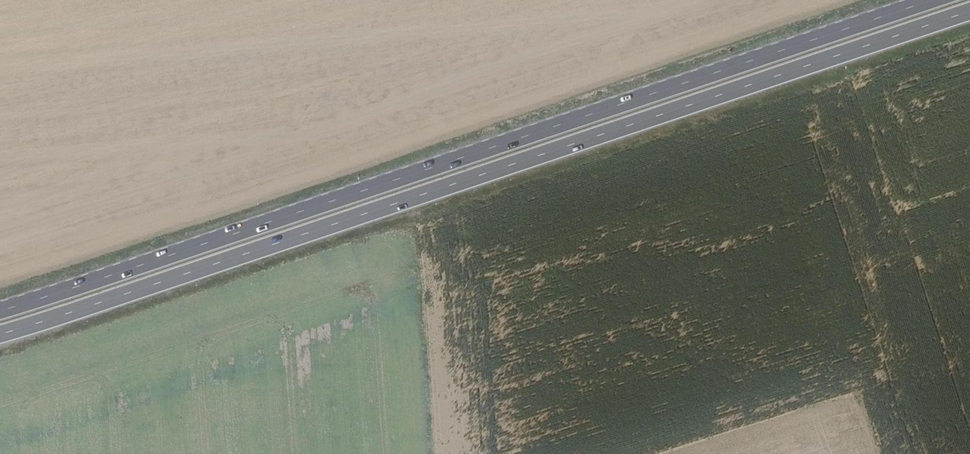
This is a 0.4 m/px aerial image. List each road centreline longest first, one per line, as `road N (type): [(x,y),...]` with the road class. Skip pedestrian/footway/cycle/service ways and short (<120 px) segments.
road 1 (trunk): [(0,334),(969,12)]
road 2 (trunk): [(932,0),(0,310)]

